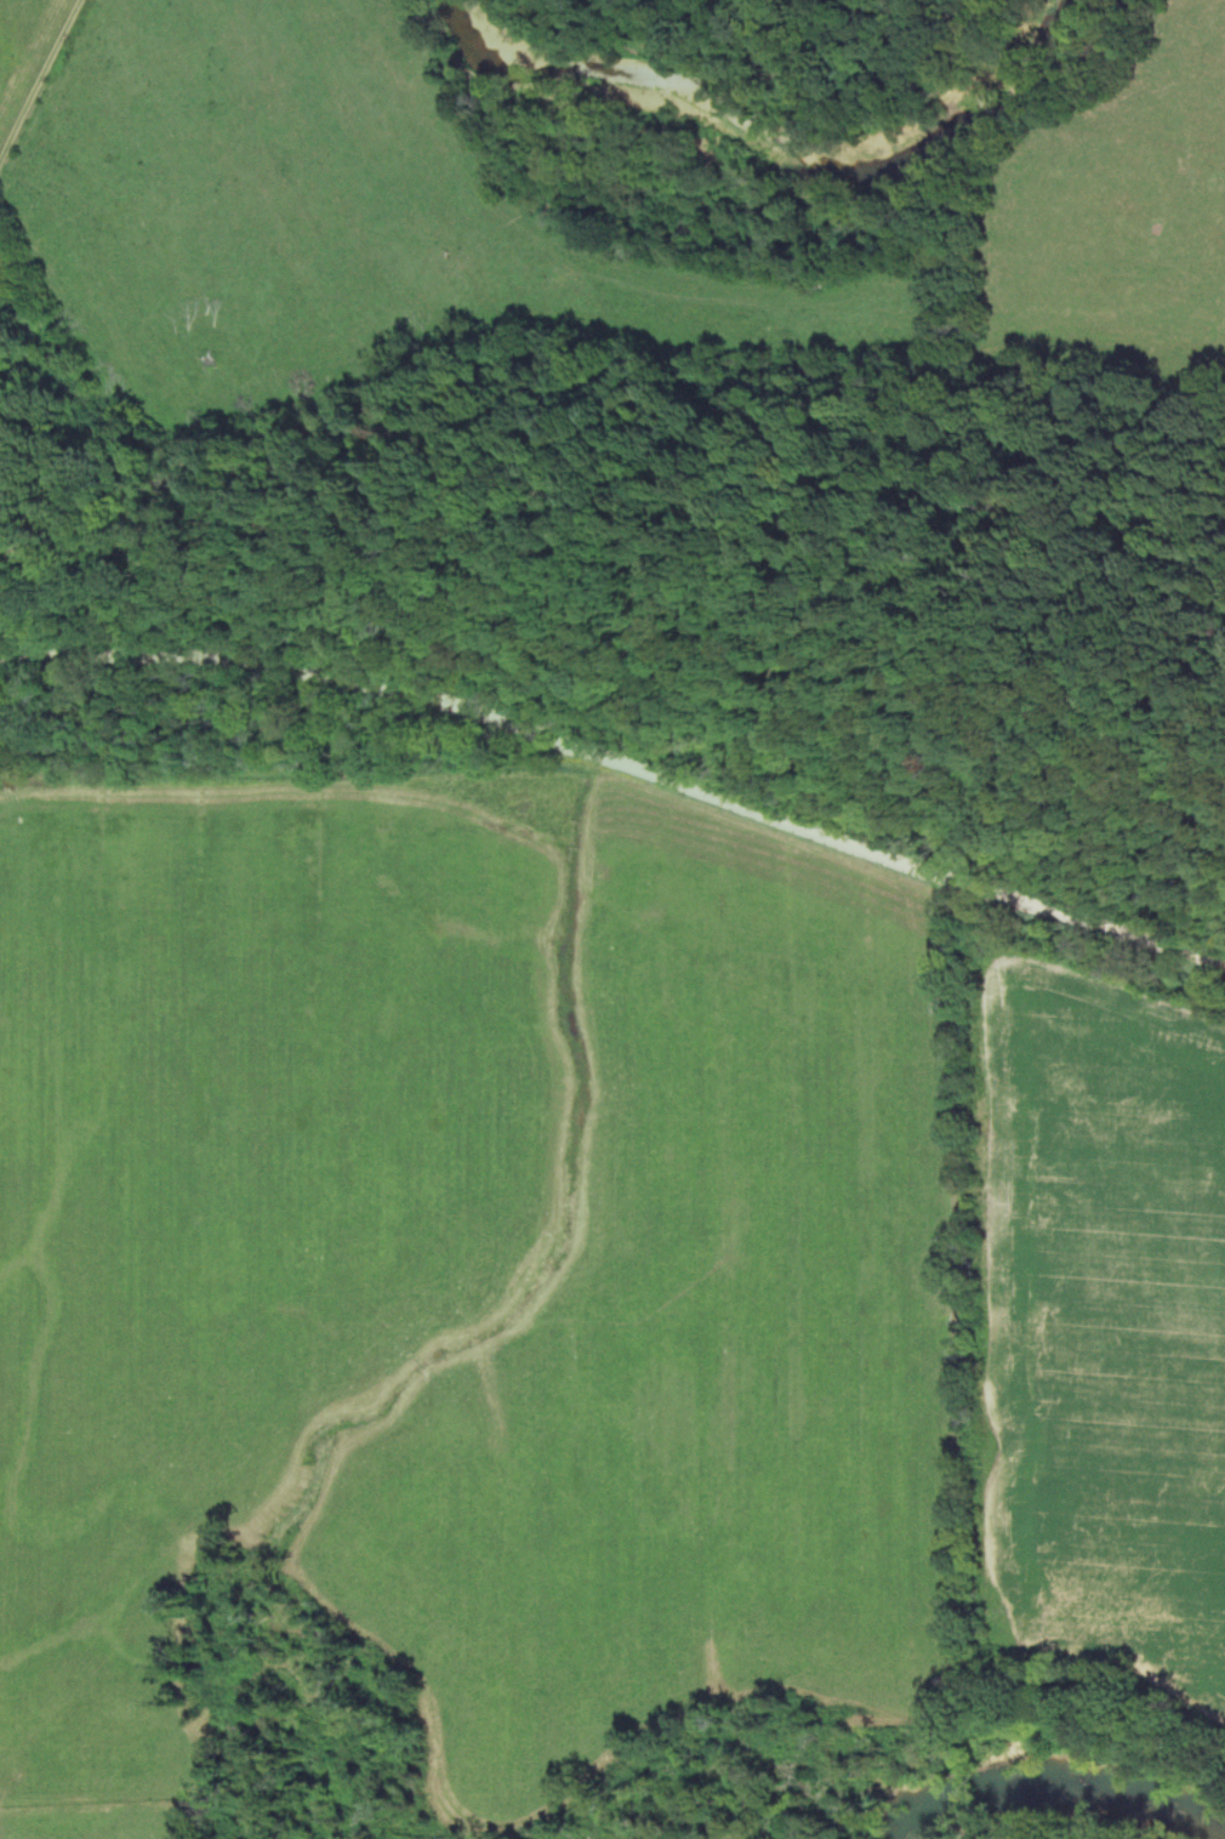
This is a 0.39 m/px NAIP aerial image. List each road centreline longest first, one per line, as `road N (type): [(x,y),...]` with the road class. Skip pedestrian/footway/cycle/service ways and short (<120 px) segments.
road 1 (residential): [(1224,966),(944,883),(466,712),(334,679),(229,655),(0,665)]
road 2 (residential): [(209,655),(204,534),(190,482),(38,353),(0,279)]
road 3 (residential): [(0,175),(86,0)]

